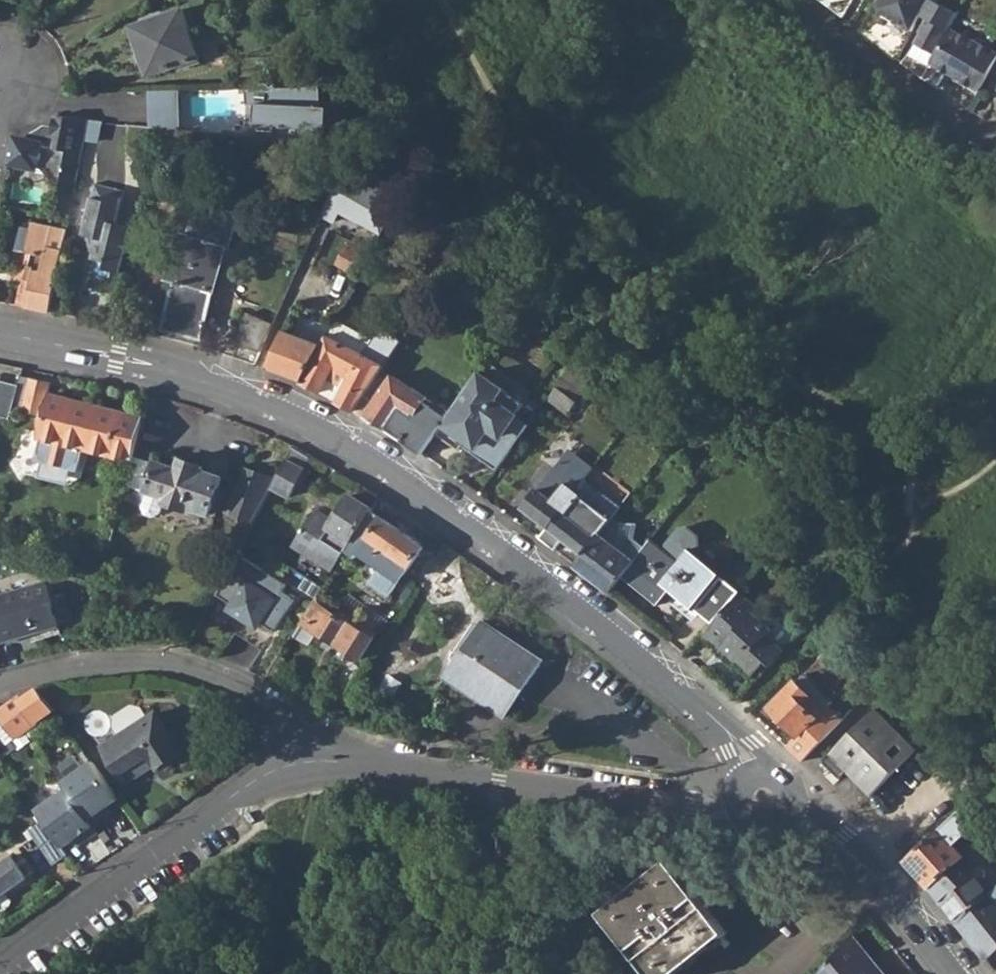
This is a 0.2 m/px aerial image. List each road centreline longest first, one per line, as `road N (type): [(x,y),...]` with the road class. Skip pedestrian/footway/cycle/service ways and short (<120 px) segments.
road 1 (tertiary): [(764,797),(723,724),(503,551),(358,450),(183,373),(0,331)]
road 2 (residential): [(322,771),(707,812),(764,797)]
road 3 (residential): [(0,970),(258,784),(322,771)]
road 4 (residential): [(322,771),(290,725),(212,677),(158,664),(97,665),(0,685)]
road 5 (tertiary): [(954,973),(881,881),(840,843),(764,797)]
road 6 (residential): [(995,149),(780,0)]

